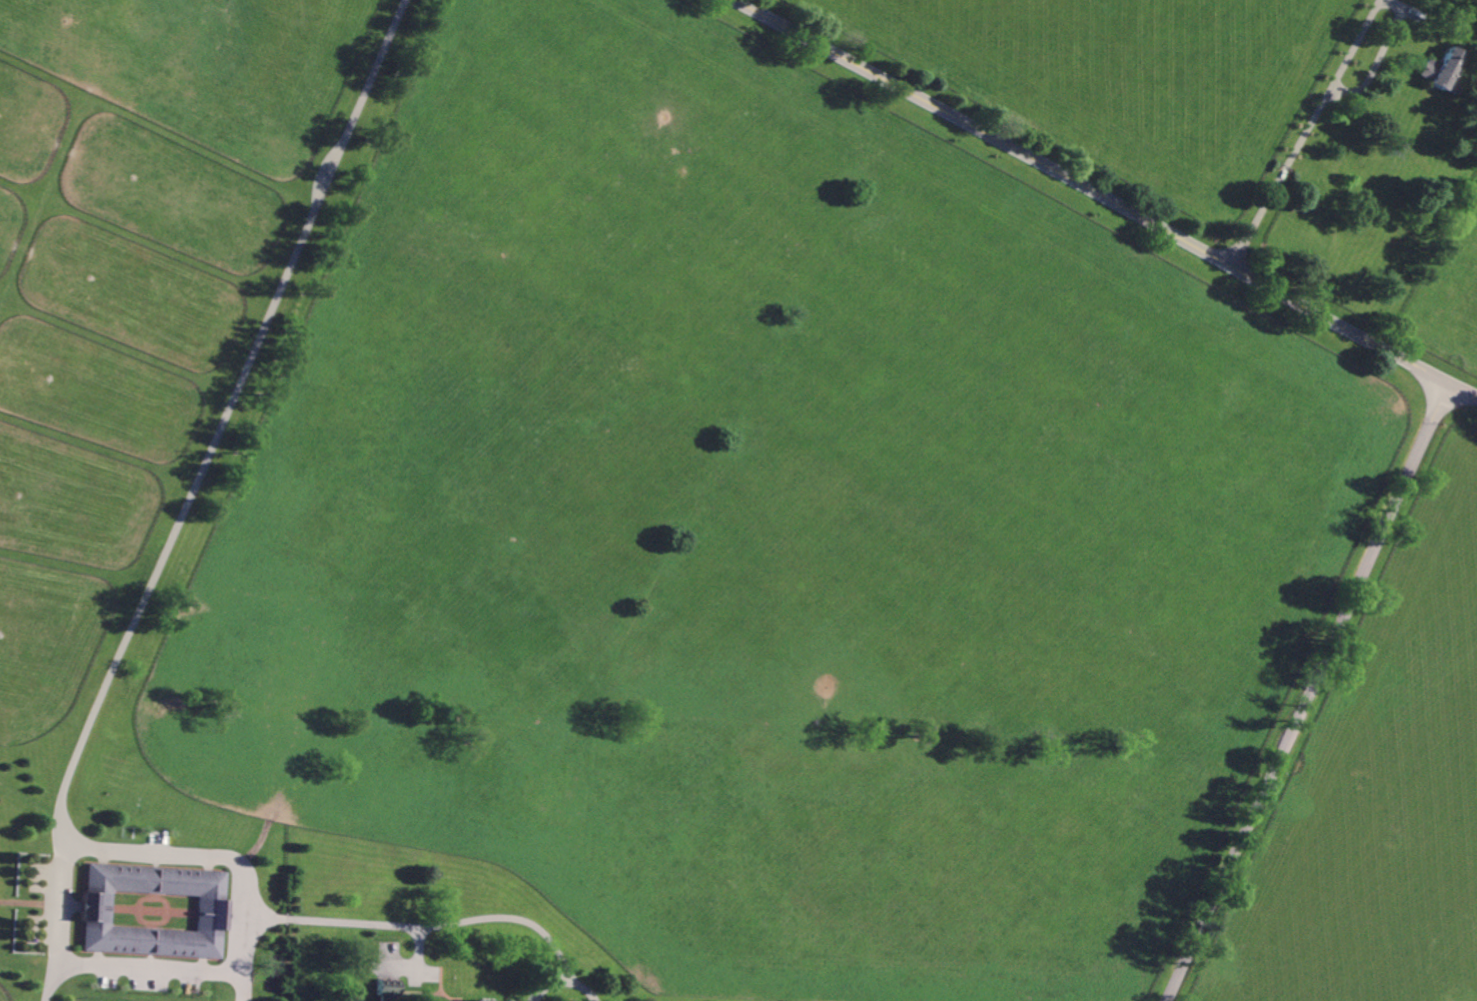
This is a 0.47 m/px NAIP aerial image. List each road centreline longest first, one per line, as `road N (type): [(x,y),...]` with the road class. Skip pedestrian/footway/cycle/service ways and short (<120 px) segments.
road 1 (secondary): [(1476,394),(736,0)]
road 2 (tertiary): [(1166,1000),(1454,383)]

